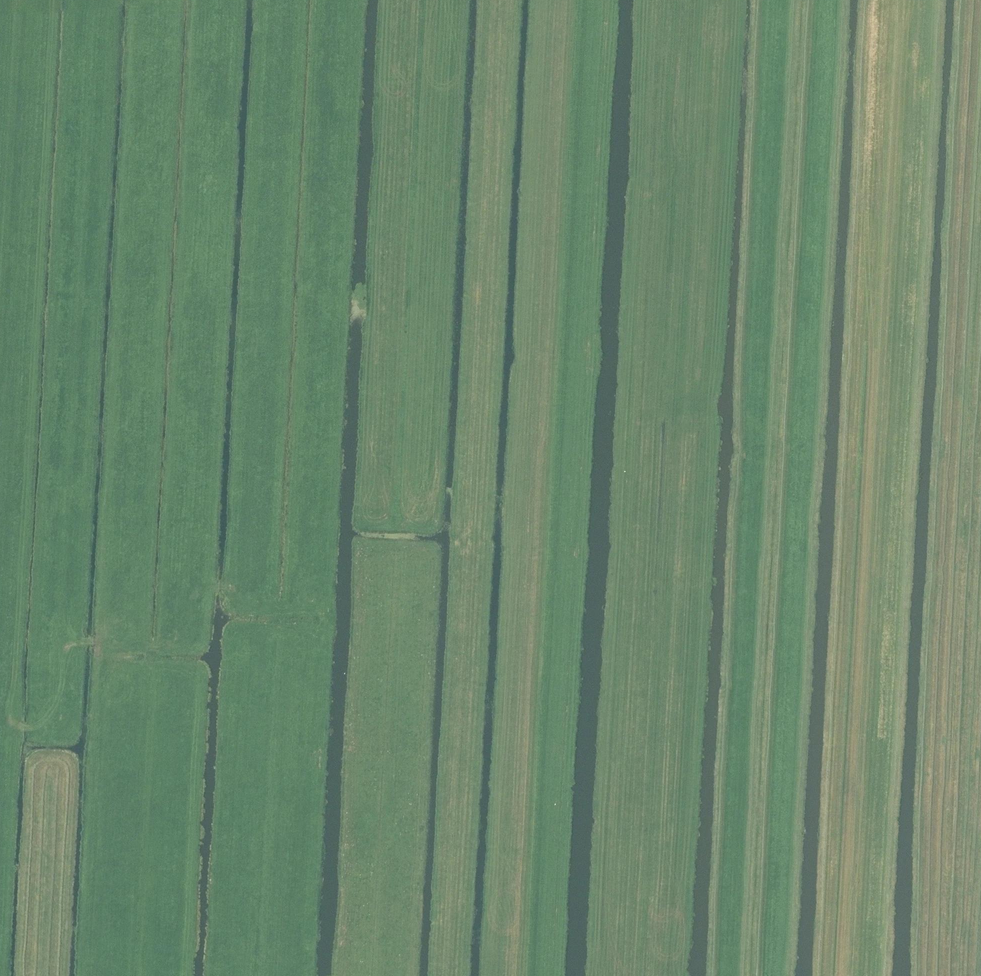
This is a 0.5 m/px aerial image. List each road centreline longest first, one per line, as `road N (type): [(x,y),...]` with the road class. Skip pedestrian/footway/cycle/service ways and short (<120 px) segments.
road 1 (track): [(913,975),(936,400),(966,364),(980,99)]

